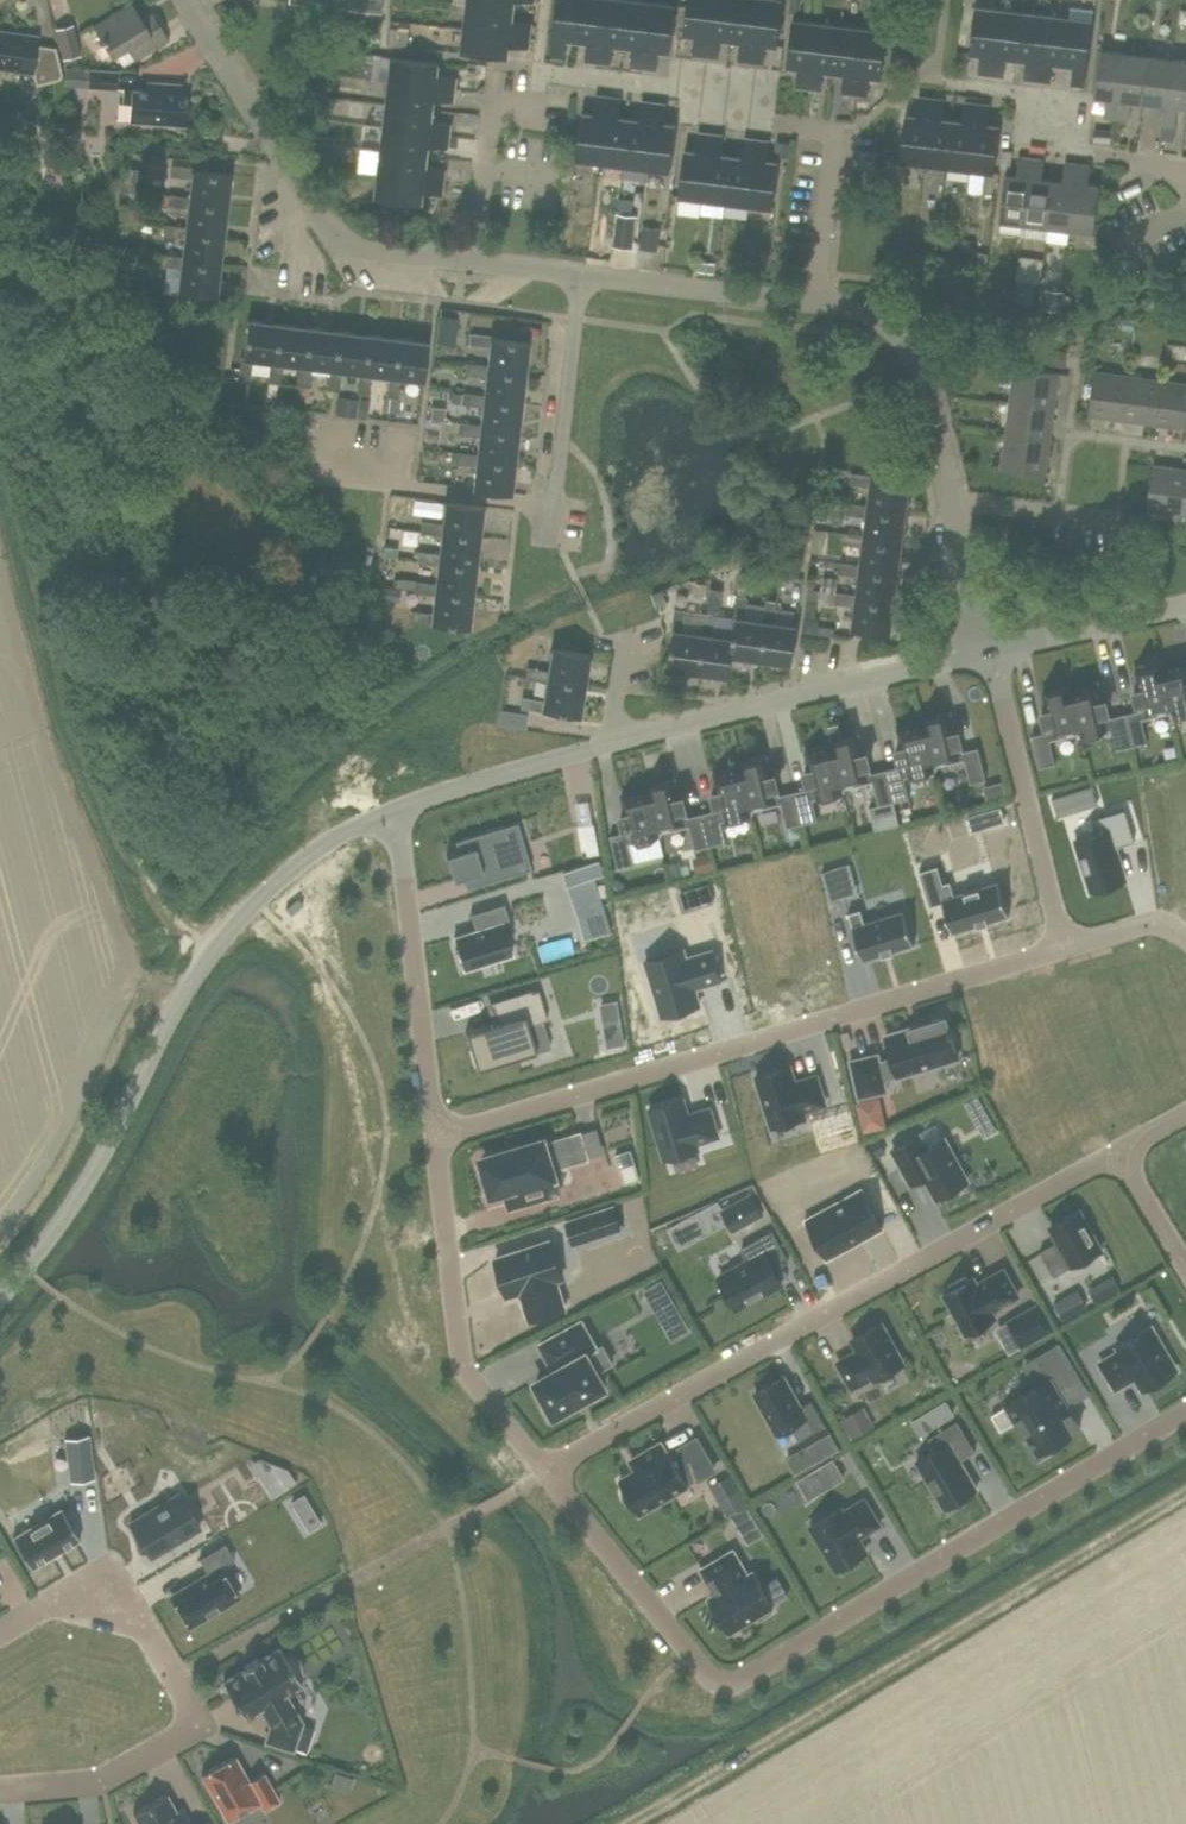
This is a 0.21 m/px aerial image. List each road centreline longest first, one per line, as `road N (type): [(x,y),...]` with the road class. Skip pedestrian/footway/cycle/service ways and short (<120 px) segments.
road 1 (residential): [(548,1469),(688,1650),(716,1677),(731,1676),(1185,1411)]
road 2 (residential): [(1062,952),(434,1135)]
road 3 (residential): [(548,1469),(1118,1159)]
road 4 (track): [(1185,1494),(631,1823)]
road 5 (unclassified): [(0,1296),(80,1189),(205,951),(300,860),(396,808)]
road 6 (residential): [(302,476),(552,507),(578,275)]
road 7 (residential): [(470,263),(358,251),(333,229),(285,169),(181,0)]
road 8 (unclassified): [(609,741),(990,652)]
road 9 (residential): [(434,1135),(463,1366),(548,1469)]
road 10 (residential): [(396,808),(434,1135)]
road 11 (residential): [(1062,952),(990,652)]
road 12 (residential): [(175,1678),(198,1730),(102,1780),(0,1788)]
road 13 (residential): [(949,499),(920,373),(901,342),(865,310),(815,300)]
road 14 (residential): [(0,1629),(107,1580),(130,1599),(175,1678)]
road 15 (residential): [(815,300),(578,275)]
road 16 (unclassified): [(396,808),(609,741)]
road 17 (residential): [(536,90),(533,110),(489,106),(470,263)]
road 18 (unclassified): [(990,652),(1185,607)]
road 19 (residential): [(1120,520),(949,499)]
road 20 (residential): [(815,300),(833,134)]
road 21 (residential): [(990,652),(949,499)]
road 22 (residential): [(1185,1280),(1118,1159)]
road 23 (residential): [(1185,940),(1168,930),(1128,931),(1062,952)]

